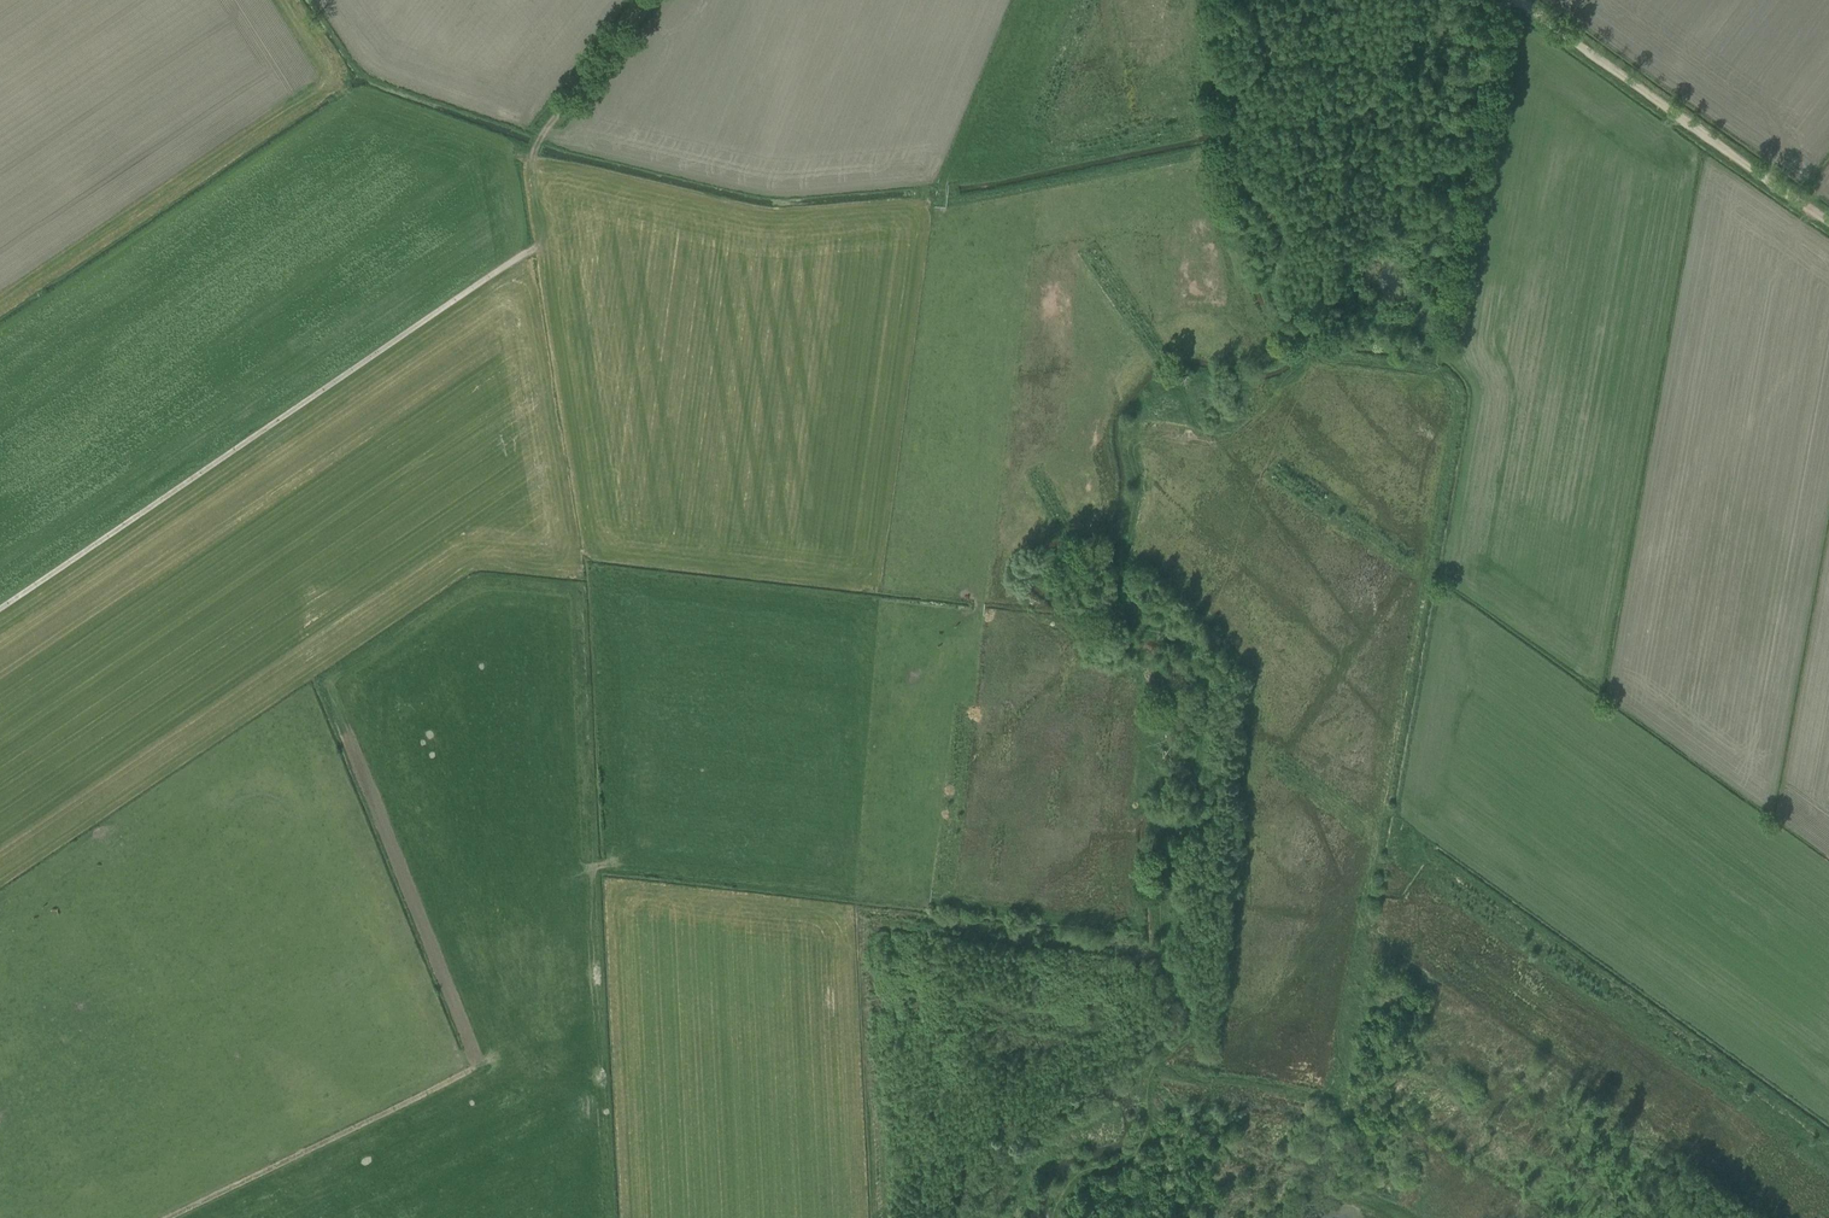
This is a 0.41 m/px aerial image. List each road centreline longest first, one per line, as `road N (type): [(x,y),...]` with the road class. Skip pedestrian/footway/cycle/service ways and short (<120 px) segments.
road 1 (track): [(0,607),(537,246),(546,223),(532,156)]
road 2 (track): [(1515,0),(1828,223)]
road 3 (unclassified): [(646,0),(532,156)]

